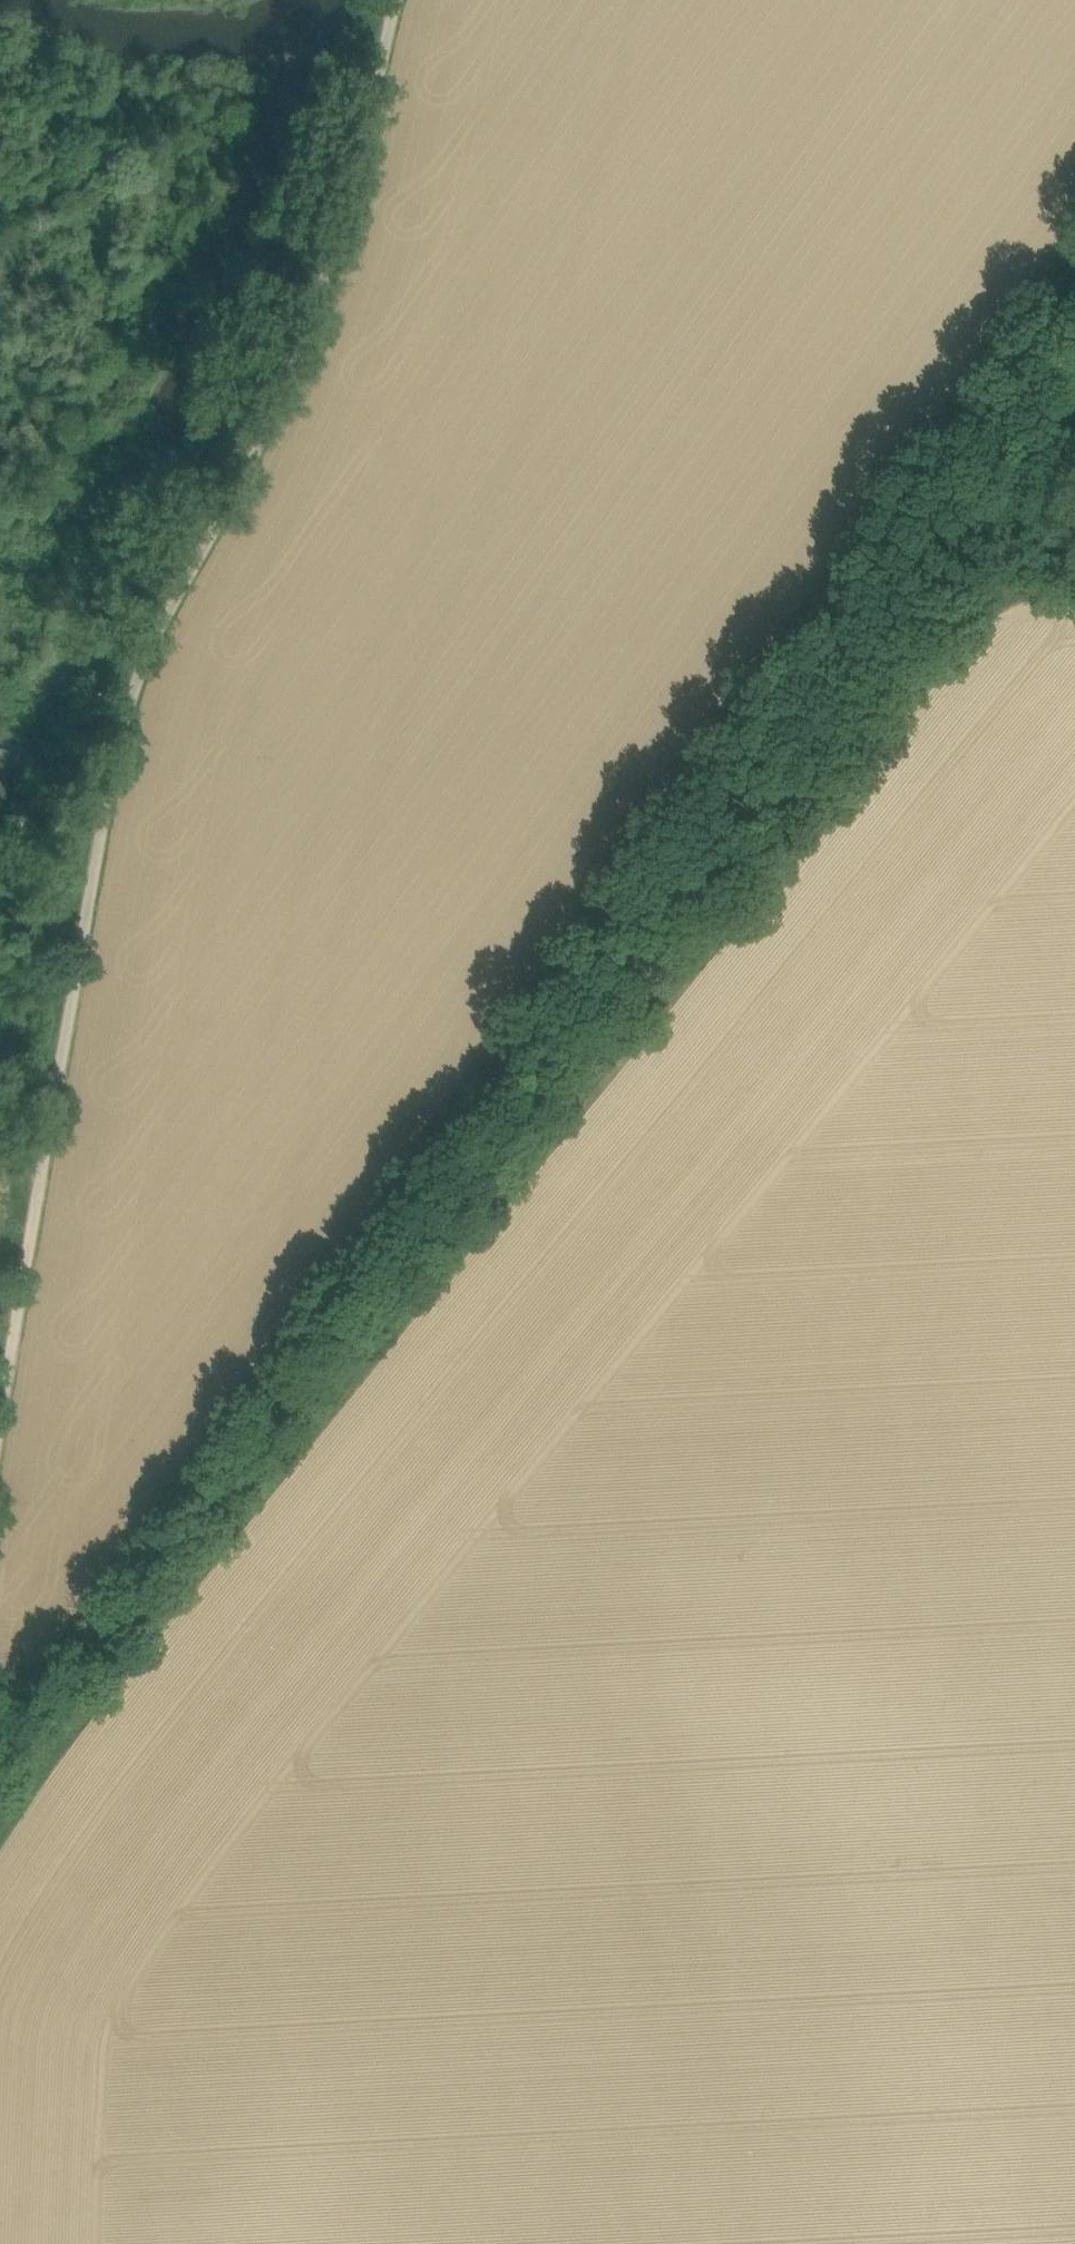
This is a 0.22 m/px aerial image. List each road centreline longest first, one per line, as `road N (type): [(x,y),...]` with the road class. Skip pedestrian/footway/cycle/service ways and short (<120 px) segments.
road 1 (track): [(390,0),(319,315),(230,510),(151,648),(102,776)]
road 2 (track): [(102,776),(0,1441)]

